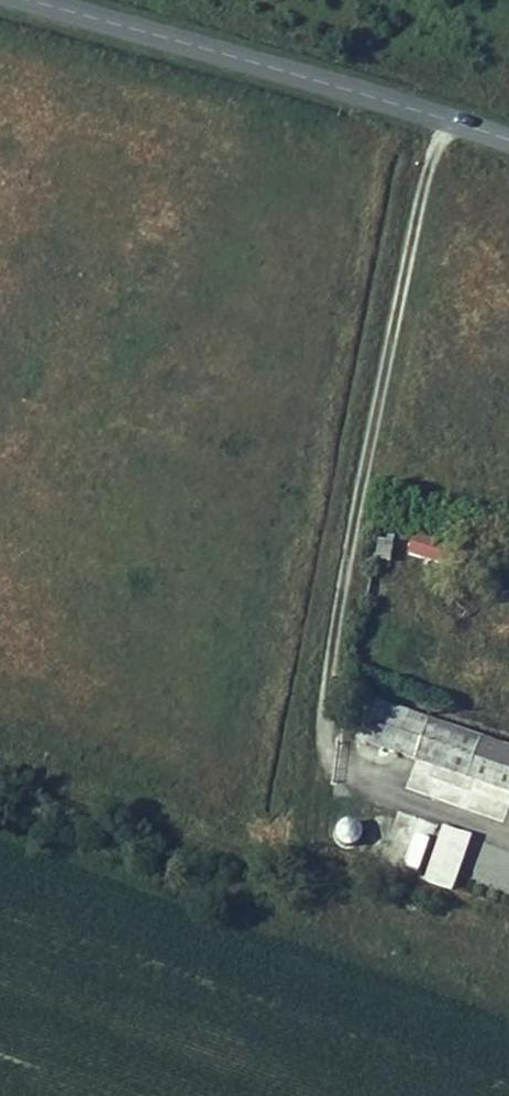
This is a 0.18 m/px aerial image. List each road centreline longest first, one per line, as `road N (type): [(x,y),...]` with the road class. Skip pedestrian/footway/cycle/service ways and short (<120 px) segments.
road 1 (track): [(441,120),(336,590),(327,684)]
road 2 (tertiary): [(25,0),(508,142)]

